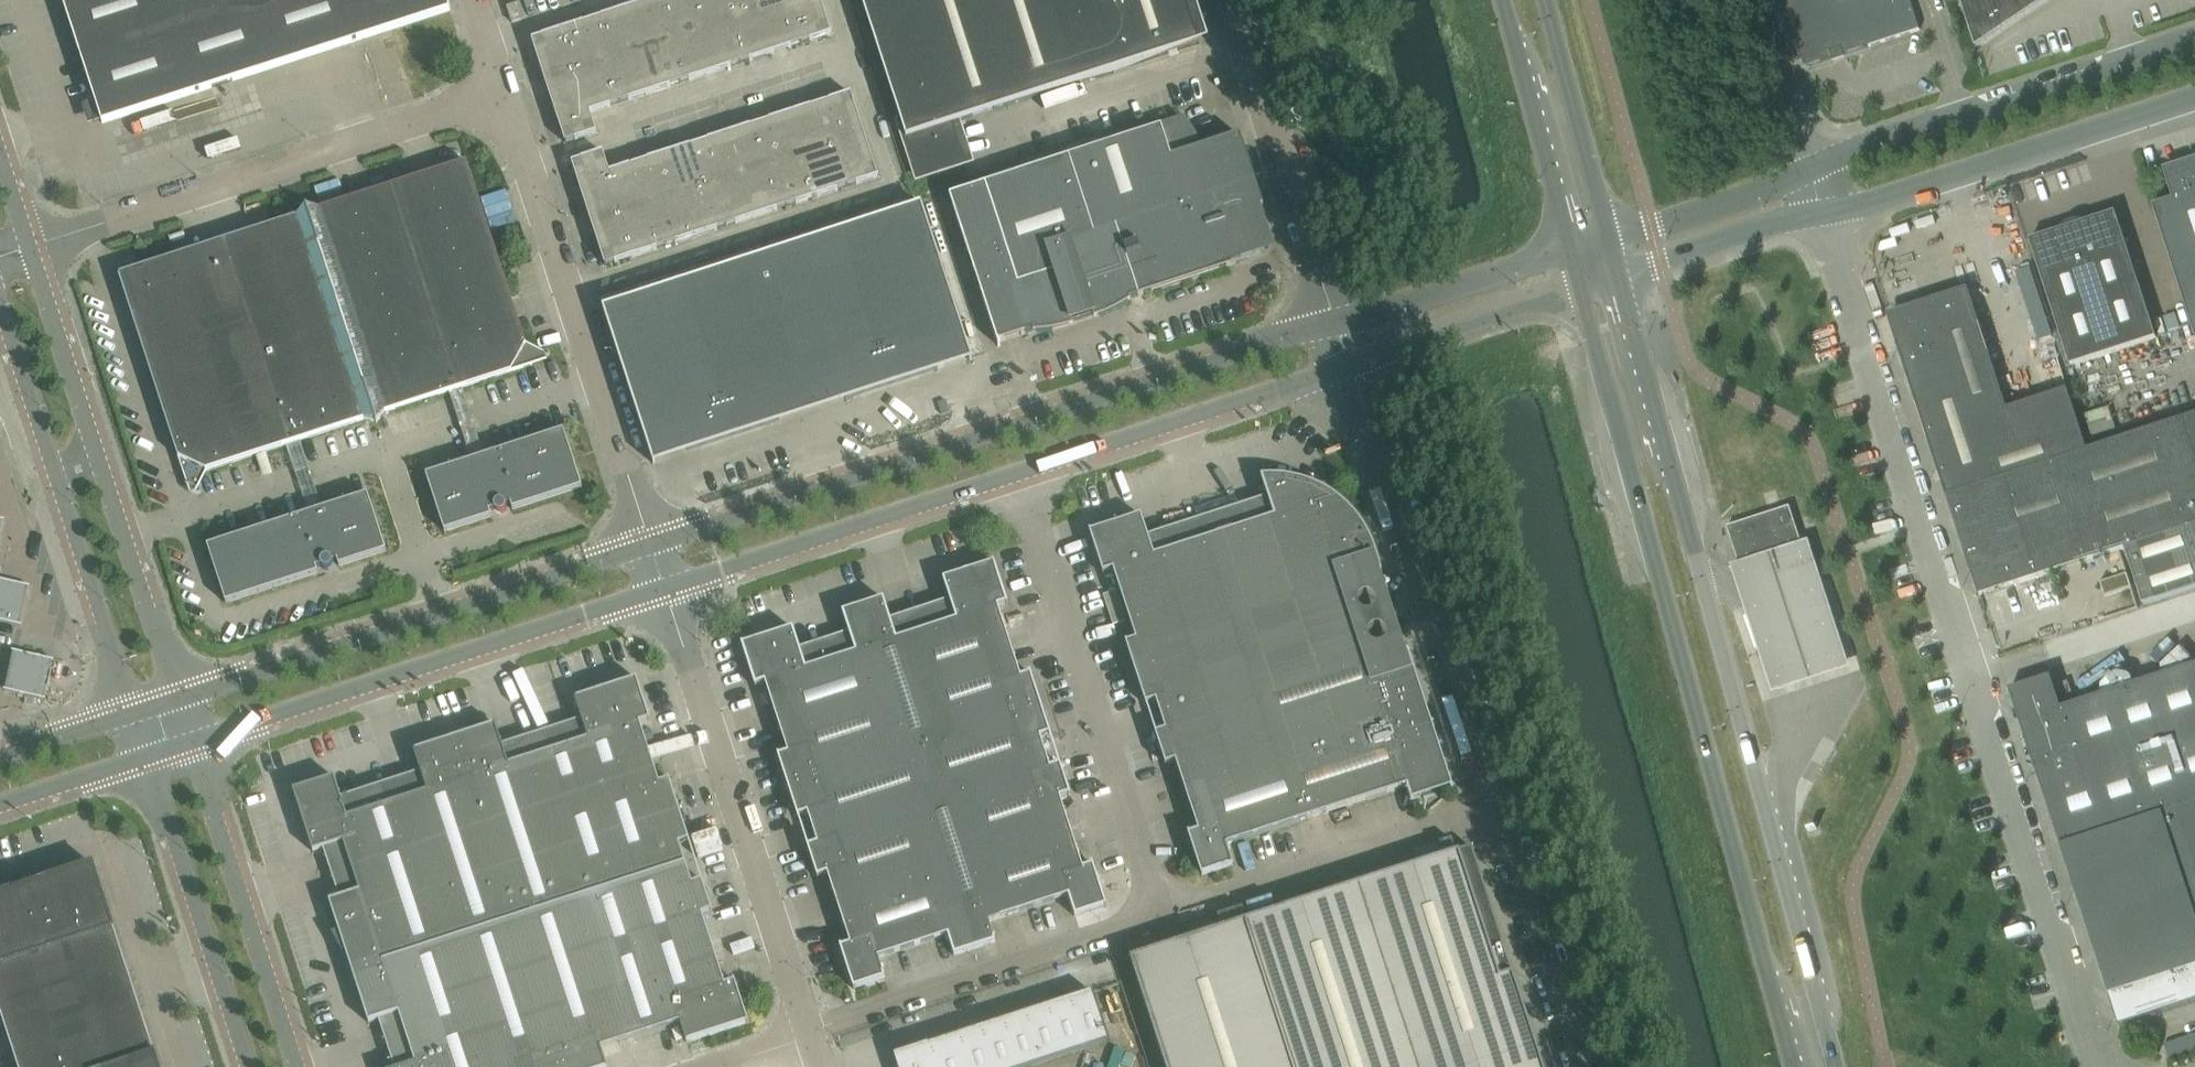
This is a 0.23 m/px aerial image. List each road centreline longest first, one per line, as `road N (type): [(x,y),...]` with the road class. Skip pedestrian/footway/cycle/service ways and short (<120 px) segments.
road 1 (unclassified): [(2091,1066),(1818,219)]
road 2 (secondary): [(1833,1066),(1619,271)]
road 3 (secondary): [(1578,283),(1789,1066)]
road 4 (unclassified): [(803,1037),(1490,804)]
road 5 (unclassified): [(664,594),(1350,368)]
road 6 (unclassified): [(1334,323),(650,550)]
road 7 (unclassified): [(25,252),(500,94)]
road 8 (unclassified): [(192,742),(664,594)]
road 9 (unclassified): [(650,550),(179,699)]
road 10 (unclassified): [(650,550),(500,94)]
road 11 (unclassified): [(179,699),(25,252)]
road 12 (unclassified): [(803,1037),(664,594)]
road 13 (unclassified): [(1490,804),(1350,368)]
road 14 (unclassified): [(0,314),(132,714)]
road 15 (unclassified): [(2194,41),(1802,173)]
road 16 (unclassified): [(1818,219),(2194,101)]
road 17 (unclassified): [(301,1066),(192,742)]
road 18 (unclassified): [(1334,323),(1228,0)]
road 19 (unclassified): [(147,757),(244,1066)]
road 20 (unclassified): [(1577,1066),(1490,804)]
road 21 (secondary): [(1501,0),(1568,246)]
road 22 (unclassified): [(1568,246),(1334,323)]
road 23 (secondary): [(1610,235),(1544,0)]
road 24 (unclassified): [(1350,368),(1578,283)]
road 25 (unclassified): [(1619,271),(1818,219)]
road 26 (unclassified): [(1802,173),(1610,235)]
road 27 (unclassified): [(1802,173),(1746,0)]
road 28 (unclassified): [(0,805),(147,757)]
road 29 (unclassified): [(132,714),(0,756)]

